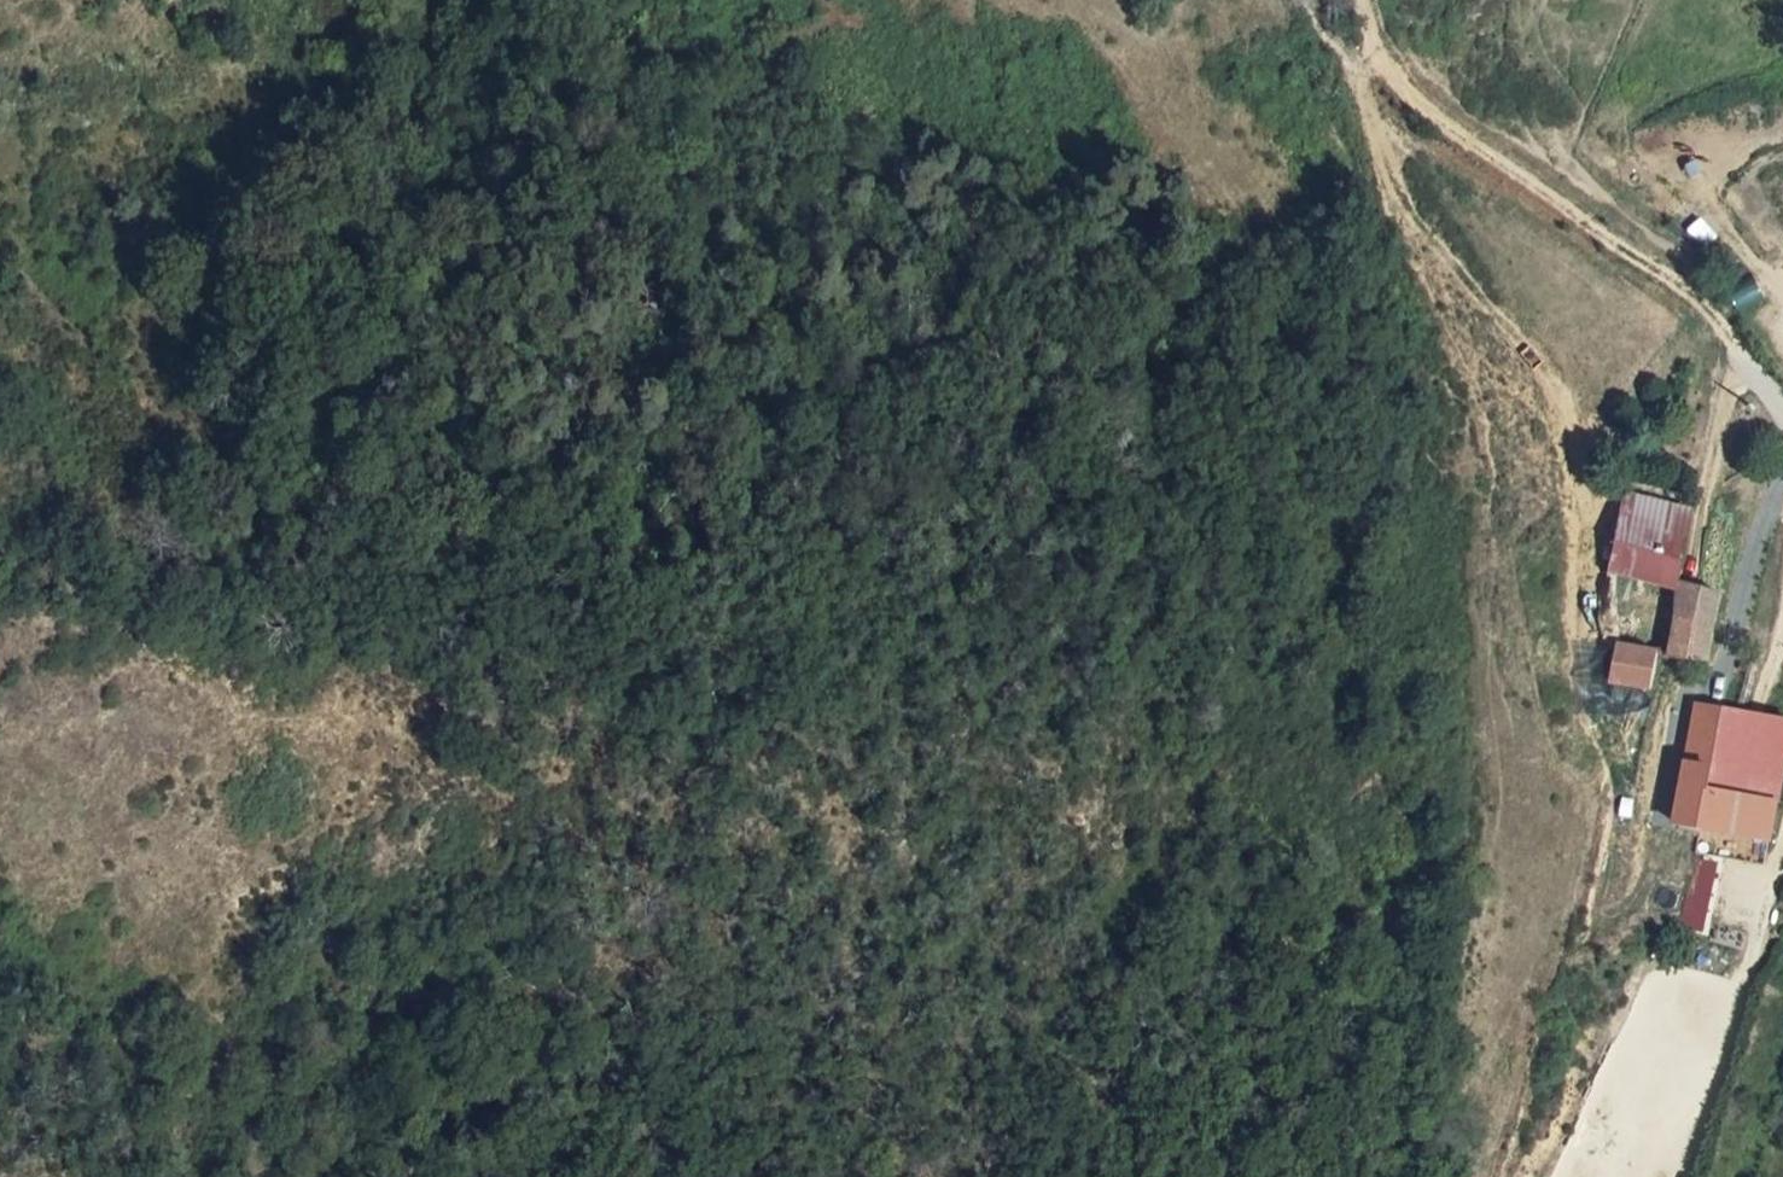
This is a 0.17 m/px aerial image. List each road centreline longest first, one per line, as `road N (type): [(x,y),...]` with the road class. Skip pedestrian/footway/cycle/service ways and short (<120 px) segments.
road 1 (track): [(1734,343),(1689,288),(1421,111),(1371,38),(1362,0)]

